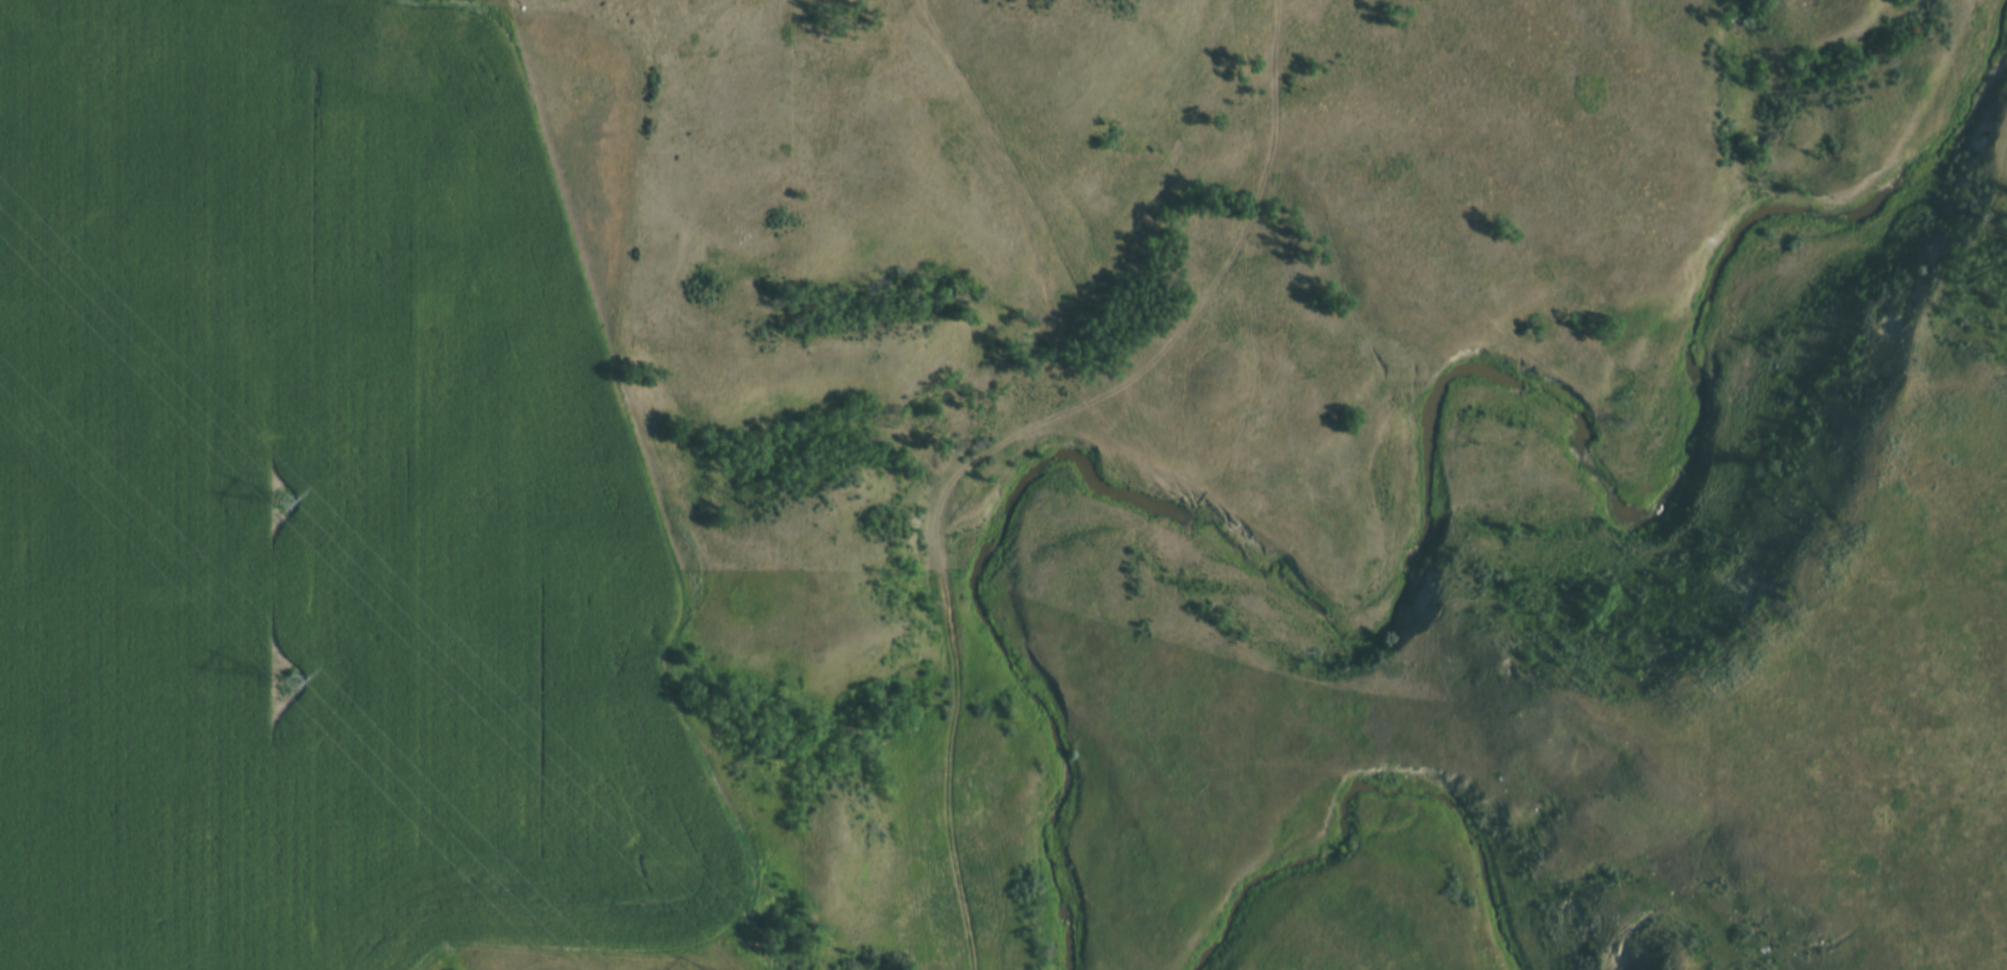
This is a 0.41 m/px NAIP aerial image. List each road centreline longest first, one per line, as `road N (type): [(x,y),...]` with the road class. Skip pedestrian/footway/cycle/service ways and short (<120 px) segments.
road 1 (track): [(1273,0),(1267,169),(1251,226),(1196,310),(1135,378),(982,463),(945,497),(934,550),(958,680),(945,811),(970,969)]

